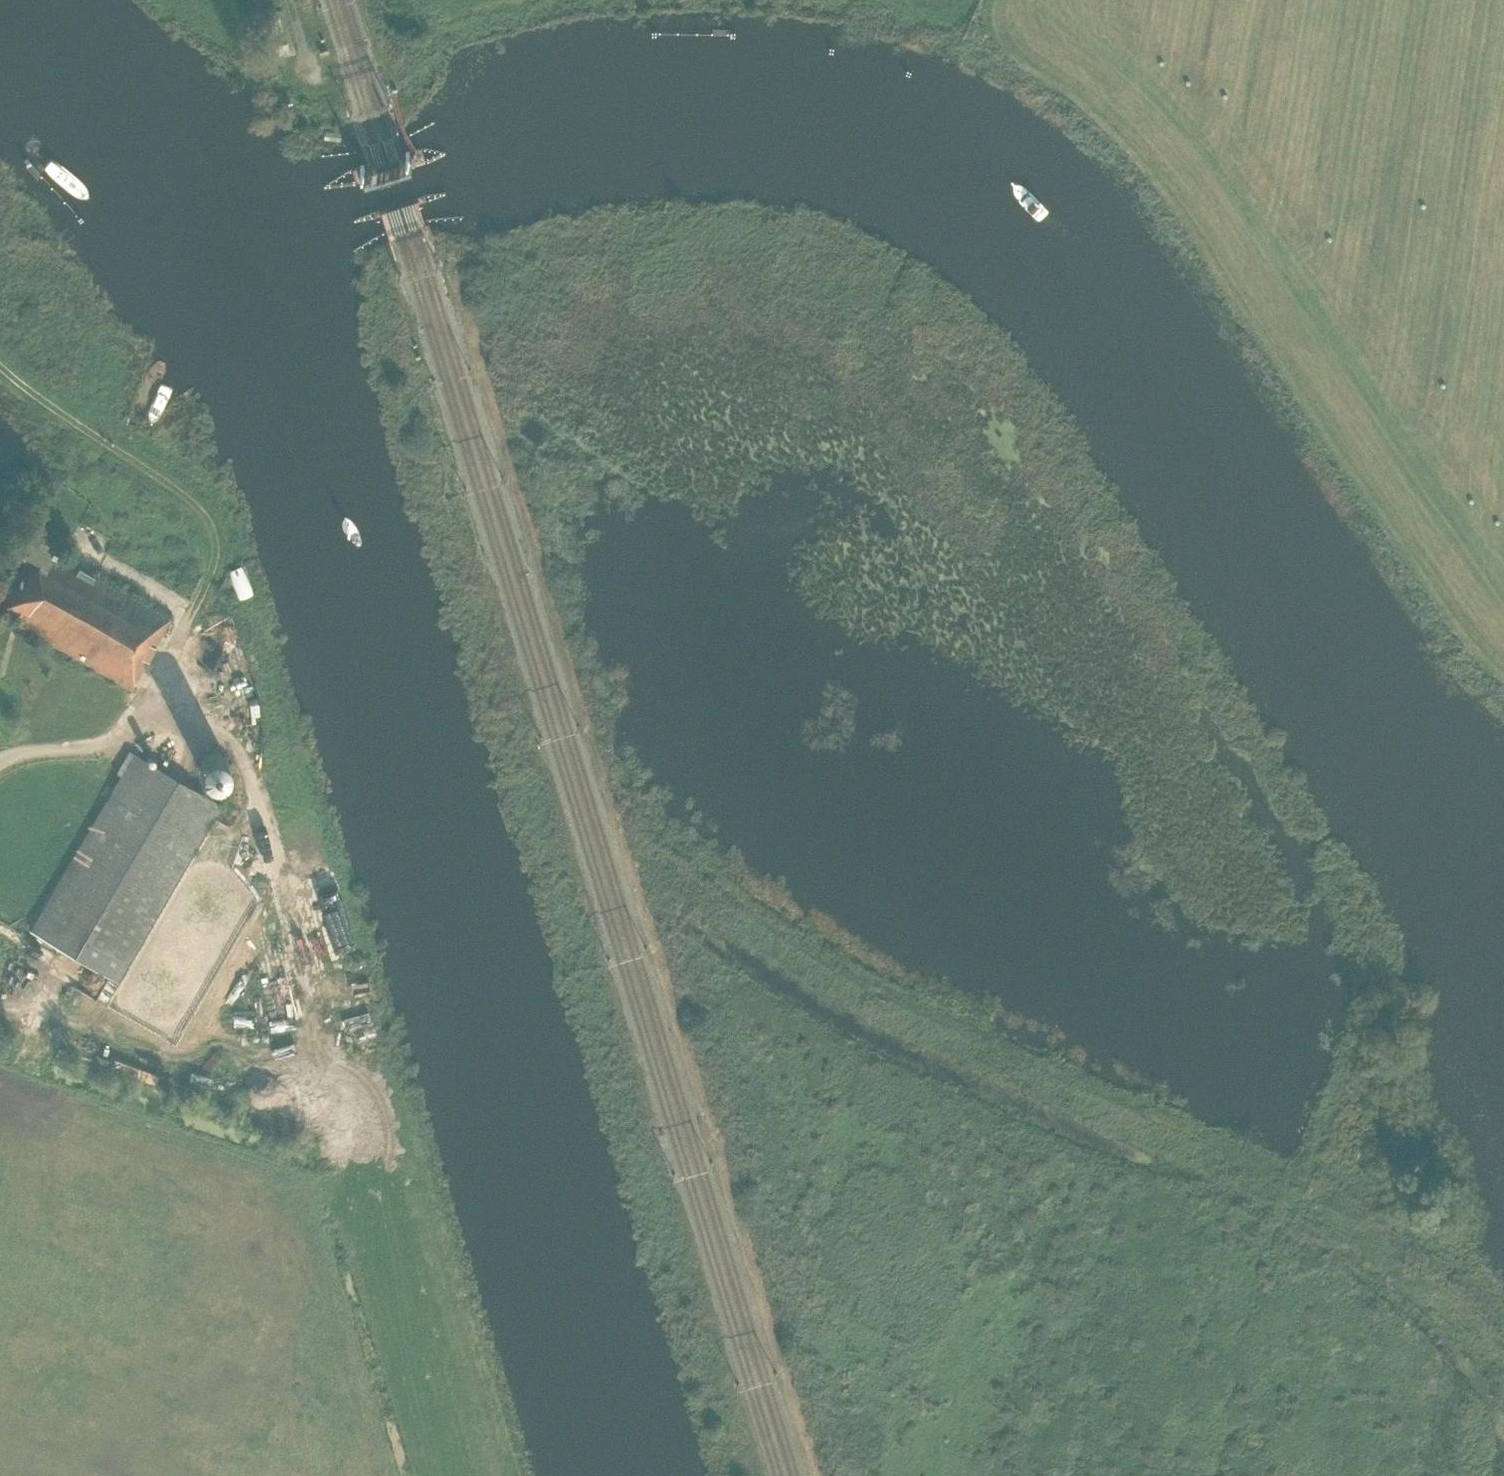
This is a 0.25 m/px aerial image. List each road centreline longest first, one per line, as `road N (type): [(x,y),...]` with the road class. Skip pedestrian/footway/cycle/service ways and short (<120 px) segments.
road 1 (track): [(213,581),(218,538),(204,518),(0,373)]
road 2 (unclassified): [(0,771),(34,757),(106,756),(137,740)]

